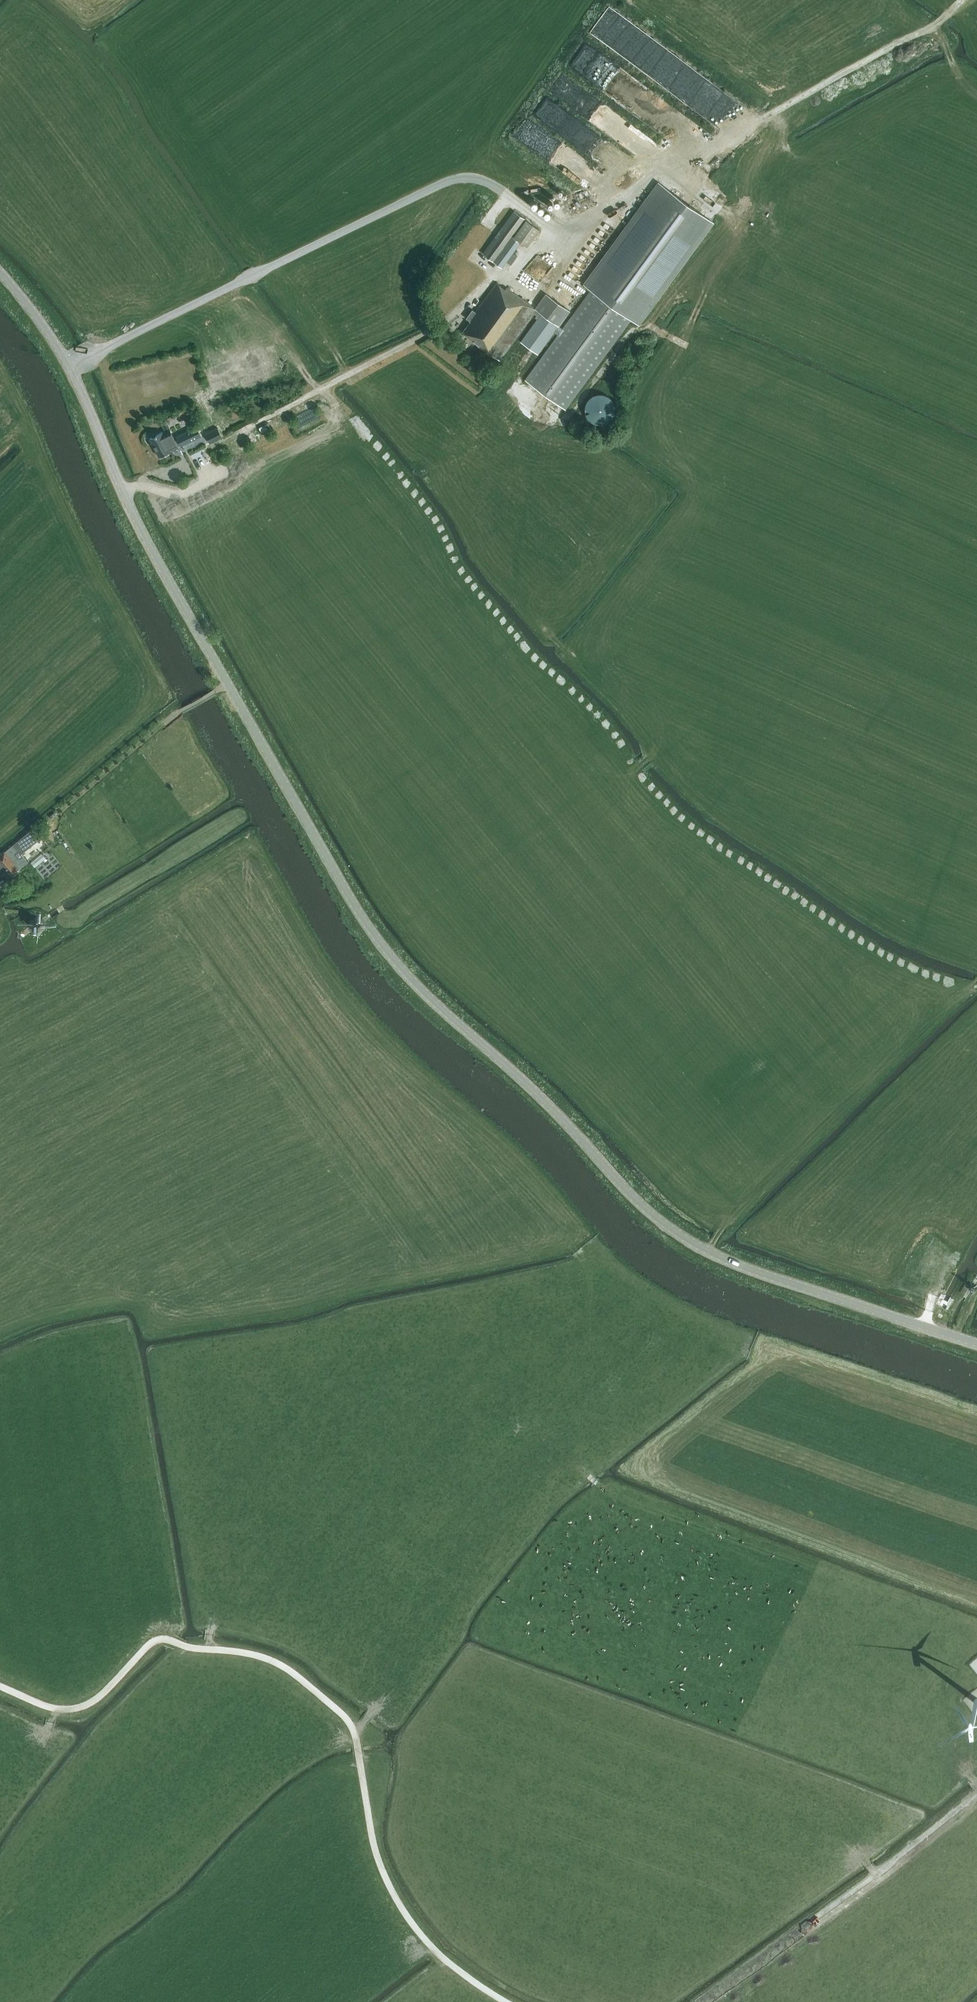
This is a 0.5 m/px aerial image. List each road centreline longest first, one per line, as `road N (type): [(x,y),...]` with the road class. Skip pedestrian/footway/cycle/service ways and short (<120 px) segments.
road 1 (tertiary): [(976,1343),(745,1268),(668,1227),(419,988),(353,903),(159,563),(67,364),(0,272)]
road 2 (track): [(0,1687),(35,1703),(77,1705),(107,1687),(157,1632),(288,1671),(352,1723),(376,1852),(399,1899),(441,1956),(508,2001)]
road 3 (unclassified): [(976,1793),(700,2001)]
road 4 (track): [(693,159),(934,28),(962,0)]
road 5 (track): [(164,724),(56,817)]

